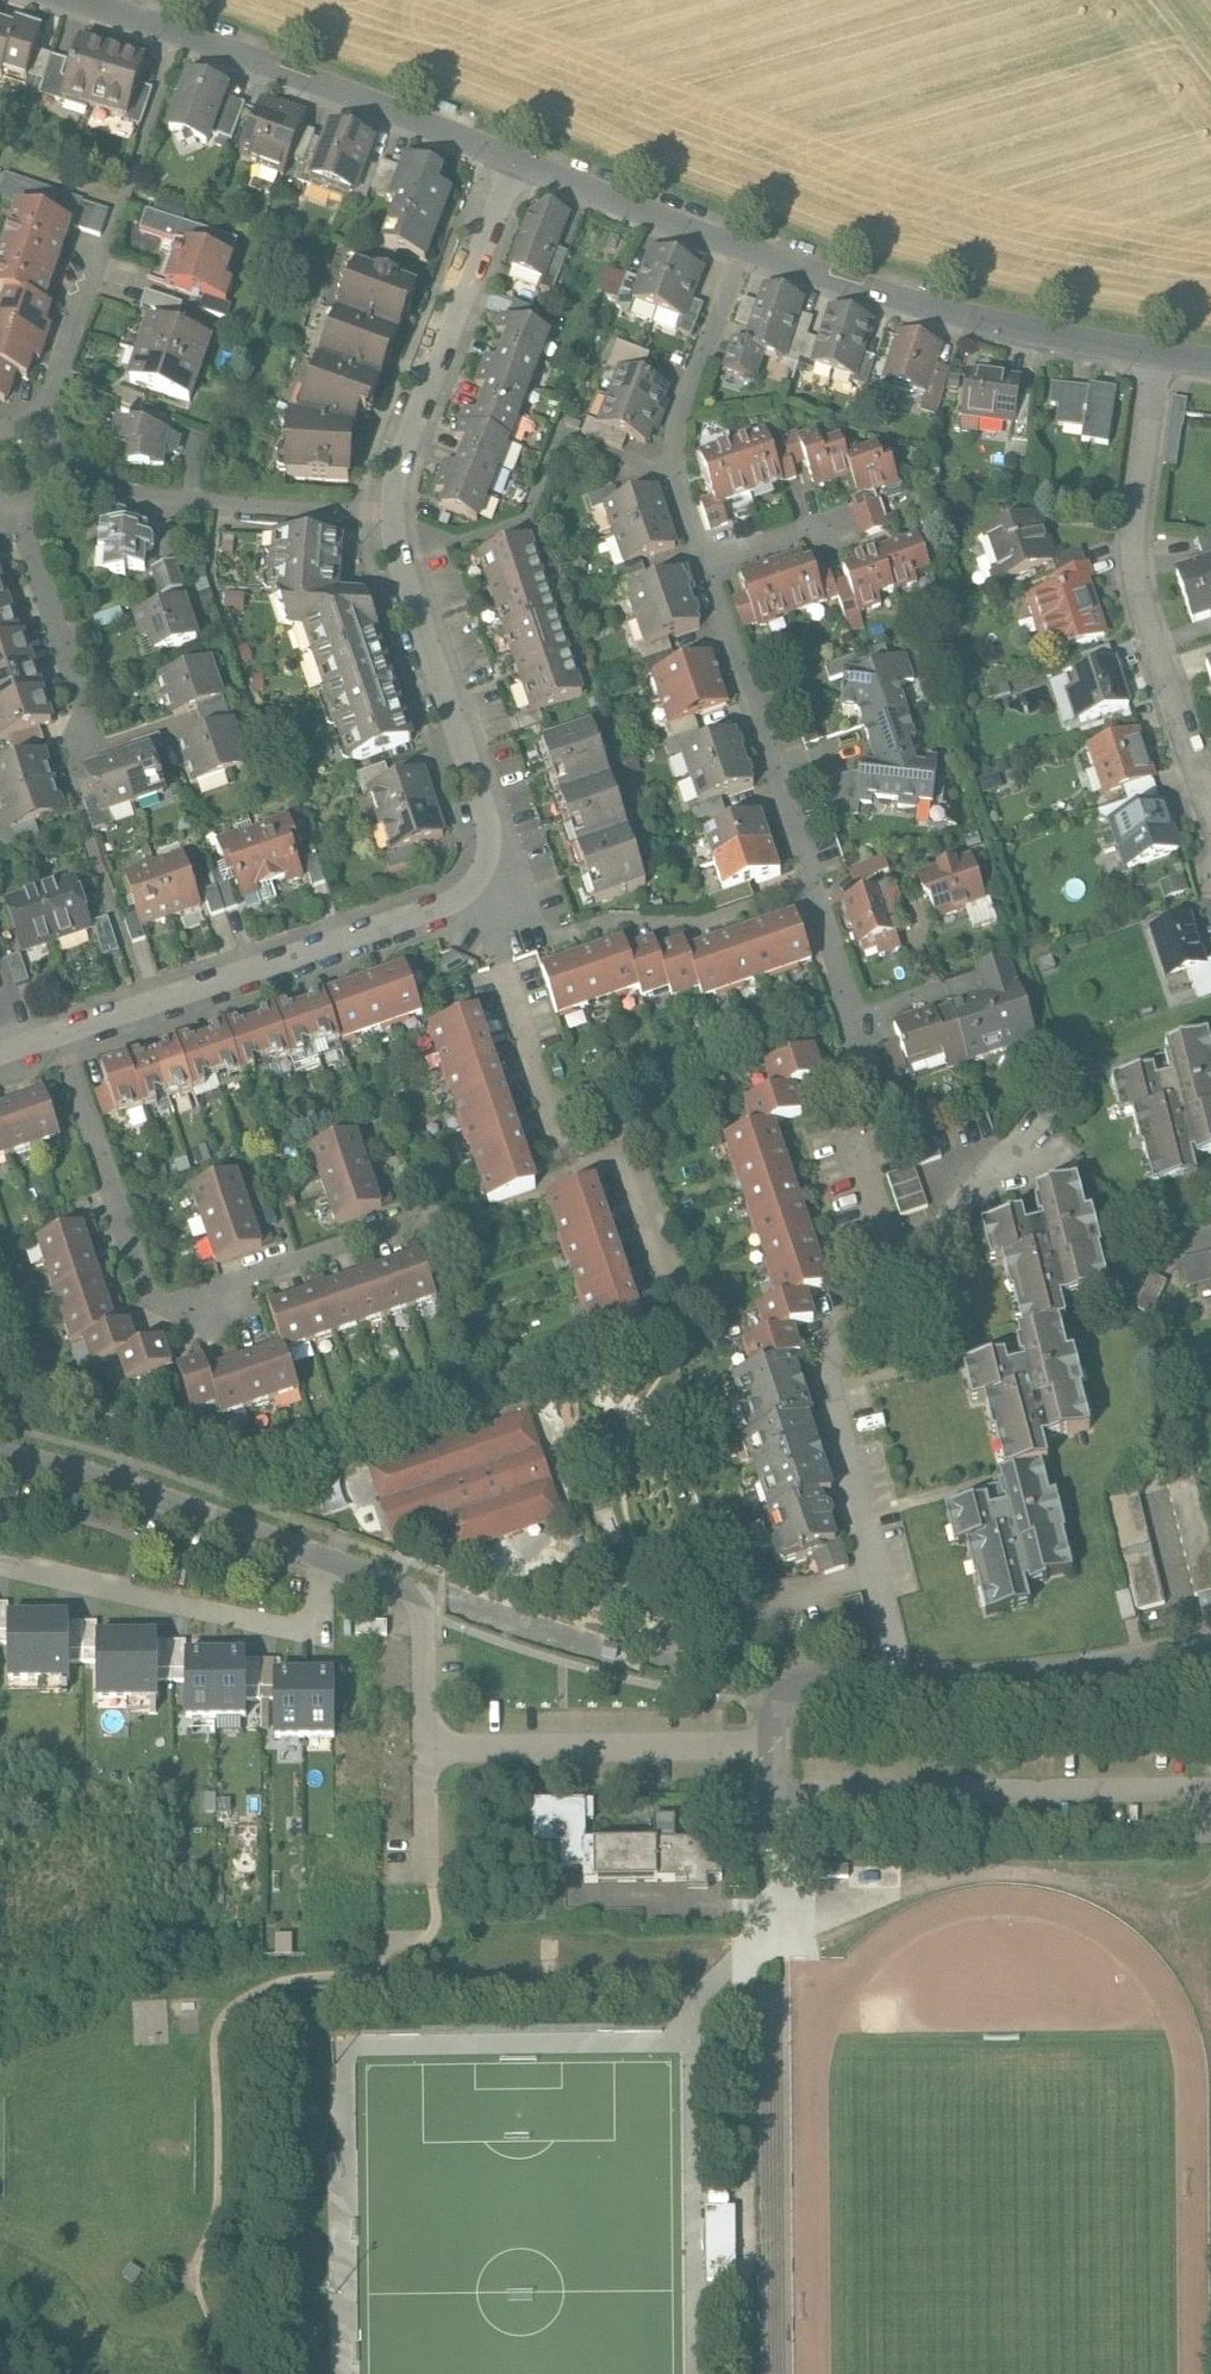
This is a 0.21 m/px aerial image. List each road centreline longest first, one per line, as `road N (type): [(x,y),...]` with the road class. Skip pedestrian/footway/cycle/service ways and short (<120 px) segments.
road 1 (residential): [(902,1686),(809,1684),(787,1691),(777,1707),(776,1743),(426,1750),(421,1615),(414,1596),(396,1582),(106,1481),(0,1454)]
road 2 (residential): [(706,560),(851,1015),(947,982)]
road 3 (residential): [(64,1030),(136,1275),(156,1299),(185,1298),(409,1223)]
road 4 (residential): [(477,887),(573,1177),(624,1160),(682,1328)]
road 5 (residential): [(1164,347),(1138,555),(1154,633),(1210,805)]
road 6 (residential): [(902,1686),(826,1400),(827,1366),(841,1335),(902,1262)]
road 7 (tertiary): [(516,157),(89,0)]
road 8 (residential): [(477,887),(462,899),(64,1030)]
road 9 (tertiary): [(1164,347),(912,300),(742,245)]
road 10 (residential): [(400,503),(402,536),(489,825),(477,887)]
road 11 (residential): [(516,157),(398,469),(400,503)]
road 12 (residential): [(63,485),(400,503)]
road 13 (residential): [(1210,1645),(1108,1670),(902,1686)]
road 14 (residential): [(26,503),(26,529),(82,705),(69,784)]
road 15 (residential): [(43,416),(135,157)]
road 16 (tertiary): [(742,245),(516,157)]
road 17 (residential): [(742,245),(669,456)]
road 18 (residential): [(902,1262),(966,1195),(1033,1166)]
road 19 (residential): [(706,560),(830,518)]

